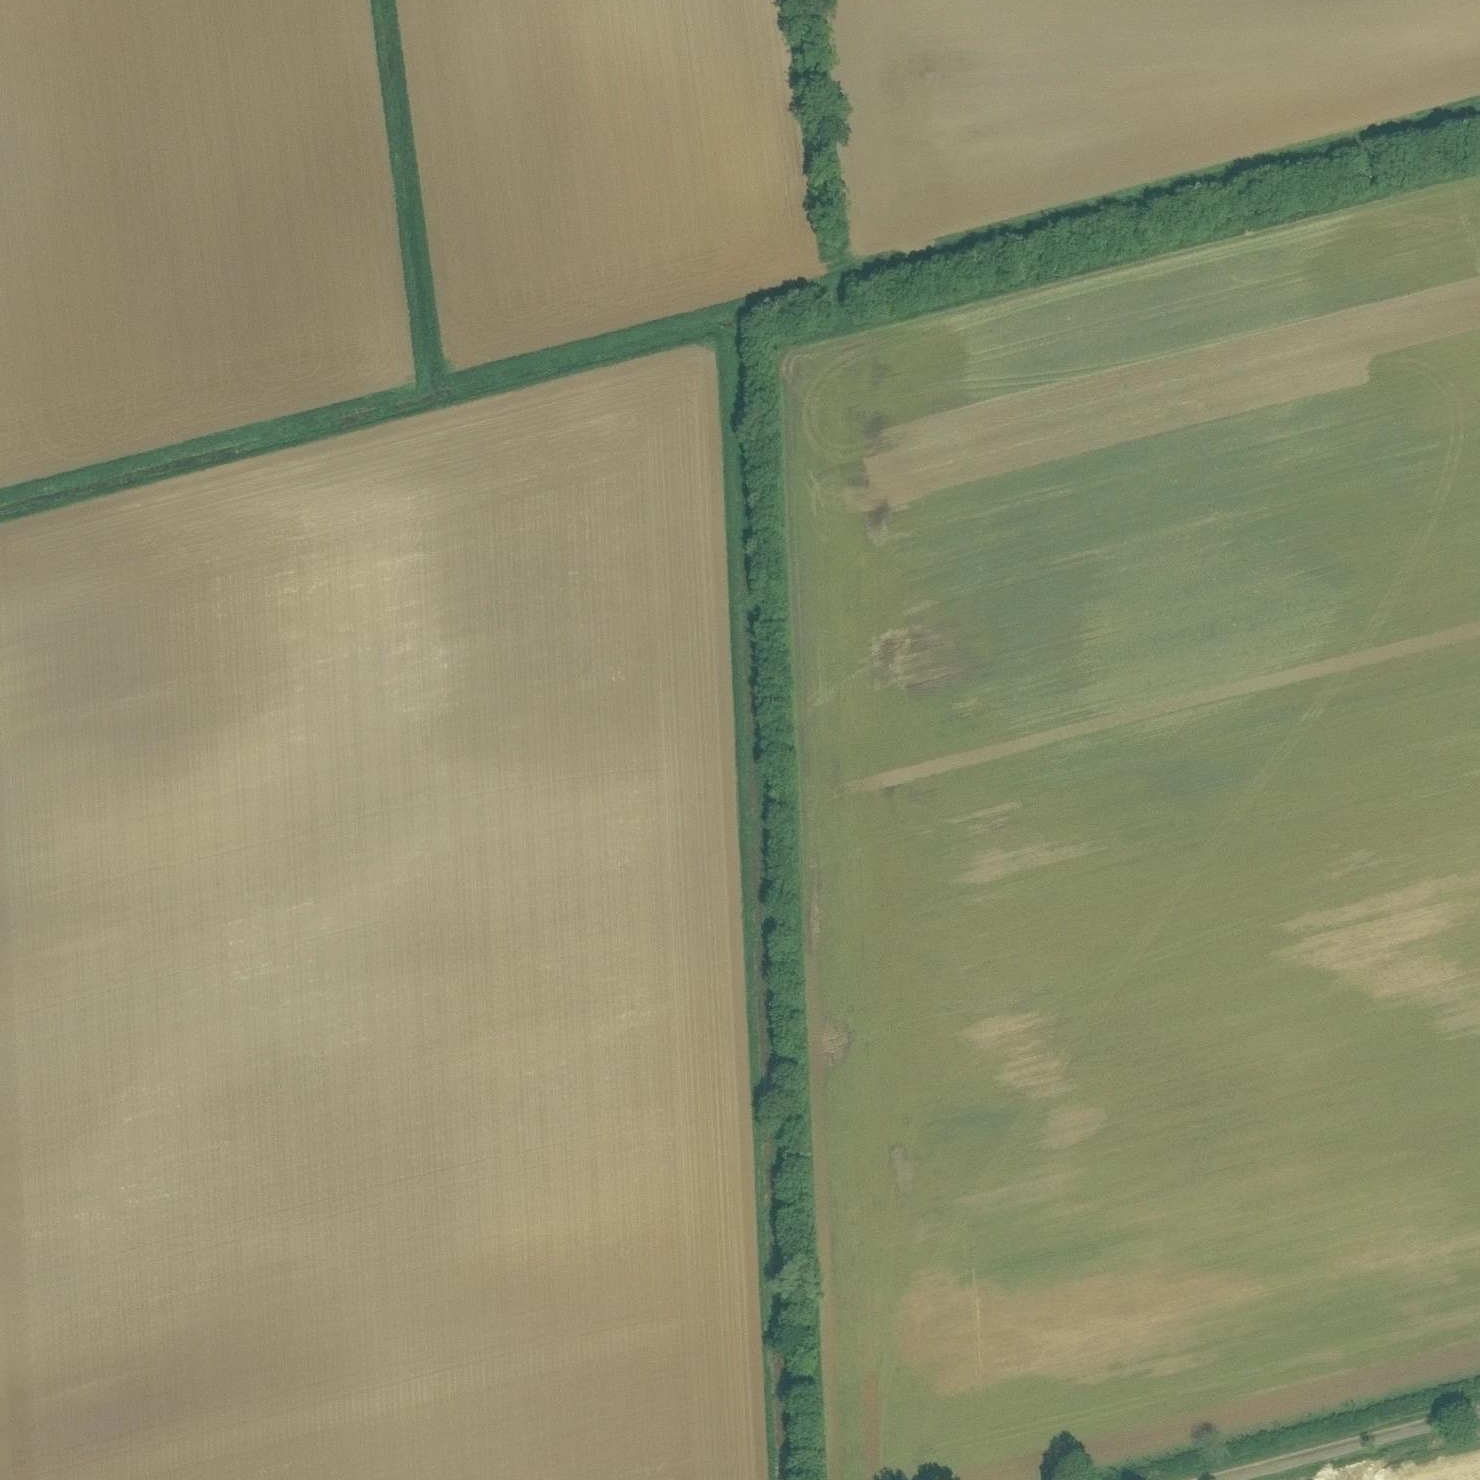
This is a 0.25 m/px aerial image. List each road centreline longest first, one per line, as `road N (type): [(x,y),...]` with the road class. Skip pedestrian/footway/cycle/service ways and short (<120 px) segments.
road 1 (unclassified): [(1479,1420),(1246,1479)]

